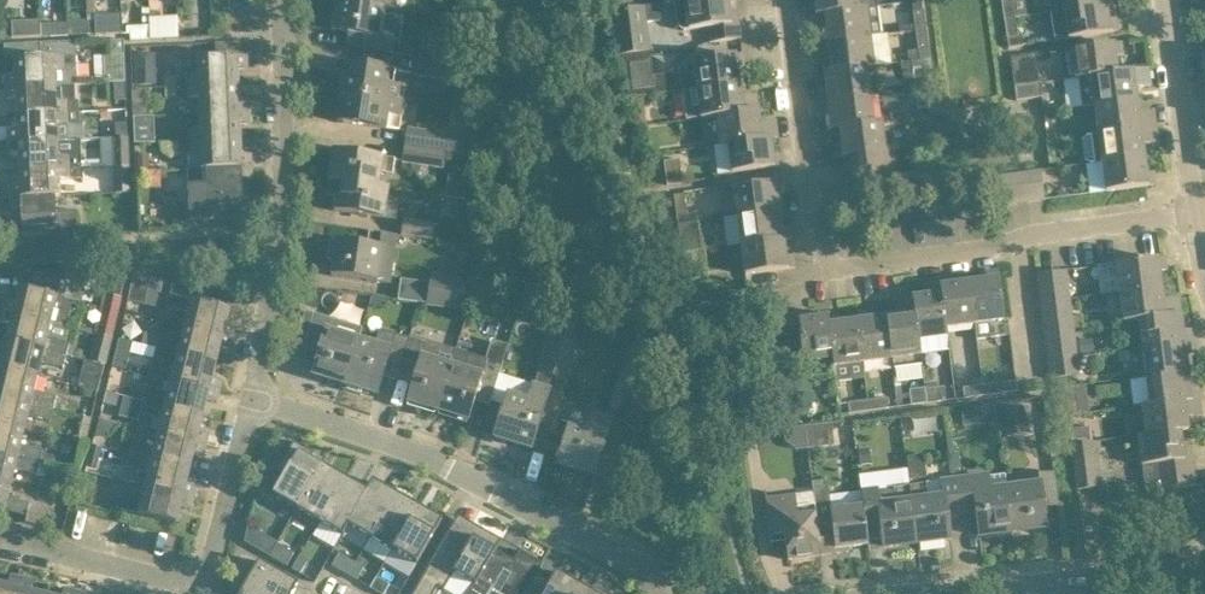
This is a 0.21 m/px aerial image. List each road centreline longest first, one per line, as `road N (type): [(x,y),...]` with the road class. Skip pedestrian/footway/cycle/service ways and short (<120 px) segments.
road 1 (residential): [(660,593),(644,568),(430,456),(253,404)]
road 2 (residential): [(253,404),(276,289),(283,86),(278,0)]
road 3 (residential): [(830,263),(847,270),(990,248),(1032,233),(1193,214)]
road 4 (residential): [(830,263),(816,234),(785,0)]
road 5 (residential): [(947,593),(1178,575),(1204,563)]
road 6 (residential): [(1193,214),(1162,0)]
road 7 (residential): [(202,578),(180,582),(0,539)]
road 8 (residential): [(202,578),(214,567),(253,404)]

